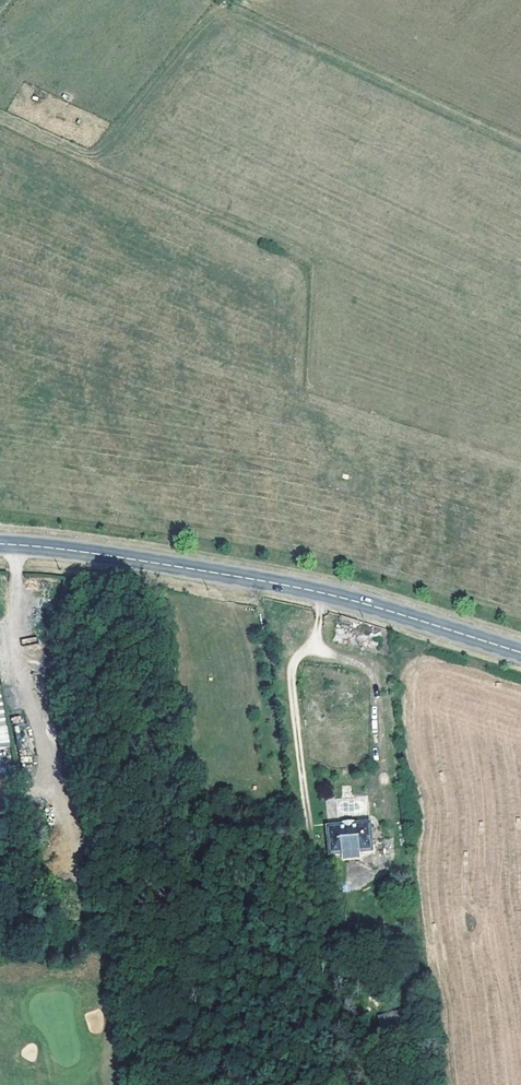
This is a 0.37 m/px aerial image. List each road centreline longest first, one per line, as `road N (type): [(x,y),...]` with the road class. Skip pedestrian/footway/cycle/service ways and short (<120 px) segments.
road 1 (secondary): [(0,543),(277,587),(520,655)]

